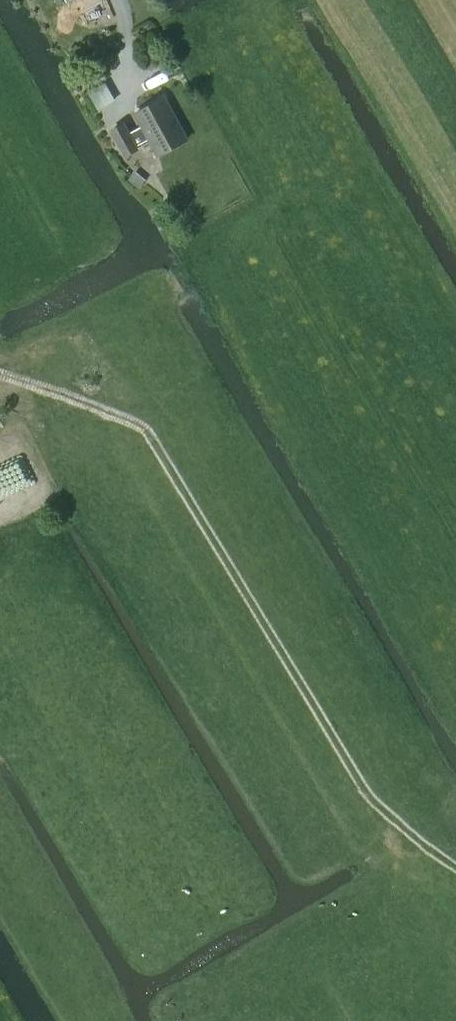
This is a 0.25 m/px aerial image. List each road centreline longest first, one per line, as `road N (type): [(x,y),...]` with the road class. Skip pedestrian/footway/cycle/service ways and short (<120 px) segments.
road 1 (track): [(0,380),(142,425),(366,796),(455,866)]

